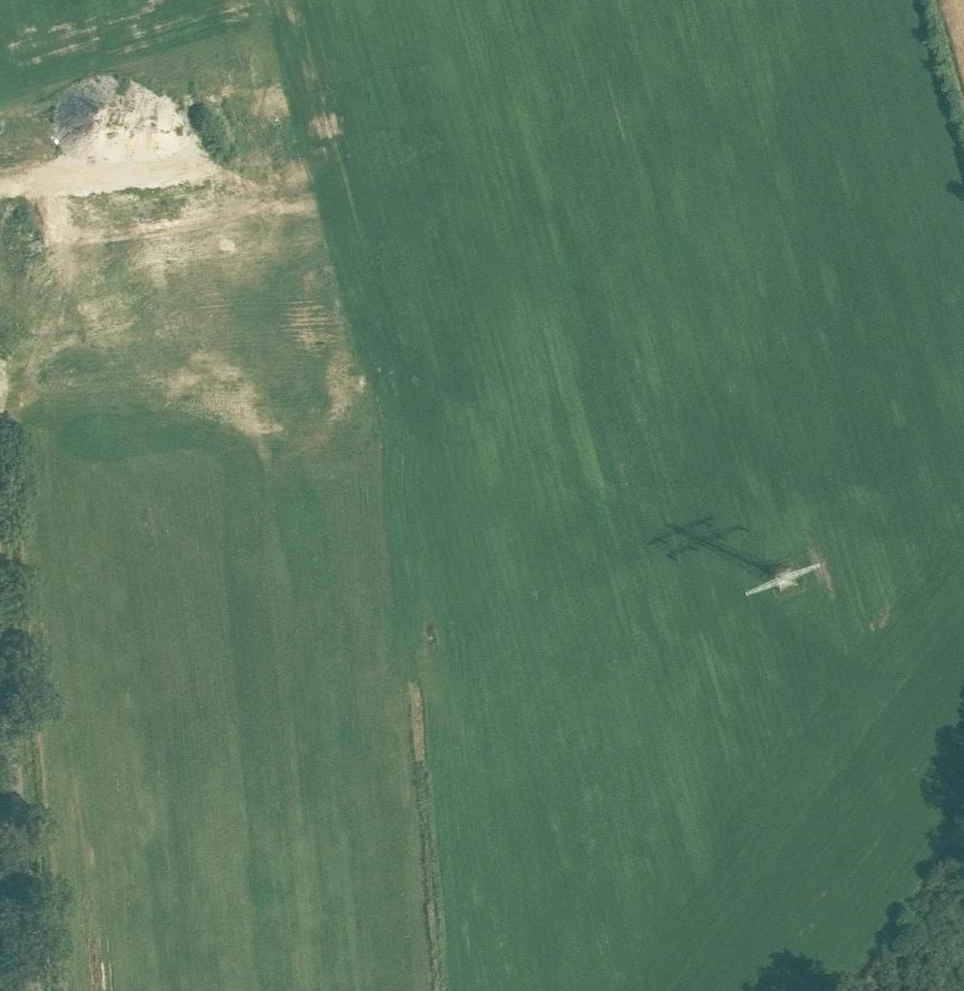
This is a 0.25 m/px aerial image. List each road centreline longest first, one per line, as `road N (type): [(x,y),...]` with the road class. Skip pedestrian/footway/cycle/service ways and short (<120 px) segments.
road 1 (track): [(0,386),(21,393),(680,331),(772,537)]
road 2 (unclassified): [(37,990),(0,593)]

